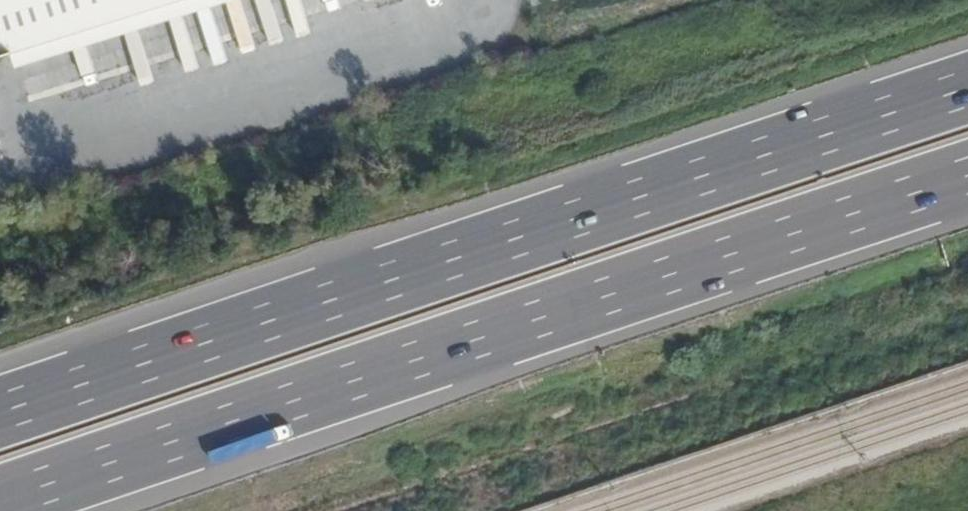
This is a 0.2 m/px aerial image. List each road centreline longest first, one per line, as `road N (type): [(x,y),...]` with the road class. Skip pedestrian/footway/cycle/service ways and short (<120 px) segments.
road 1 (motorway): [(0,503),(967,178)]
road 2 (motorway): [(967,87),(0,411)]
road 3 (residential): [(0,159),(23,160),(479,20),(485,0)]

